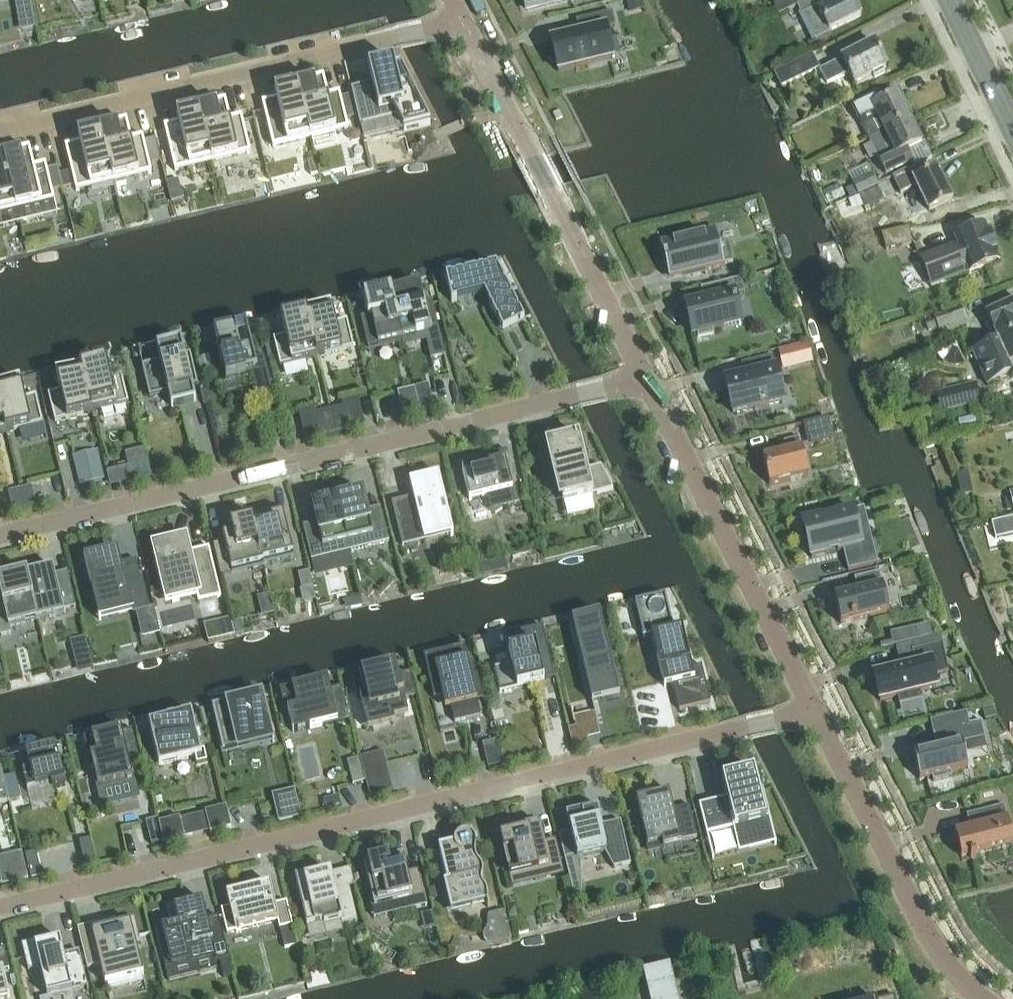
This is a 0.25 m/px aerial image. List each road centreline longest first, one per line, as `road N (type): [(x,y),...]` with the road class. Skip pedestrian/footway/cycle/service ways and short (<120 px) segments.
road 1 (residential): [(814,710),(0,909)]
road 2 (residential): [(0,536),(644,377)]
road 3 (residential): [(399,40),(0,134)]
road 4 (residential): [(461,18),(644,377)]
road 5 (residential): [(644,377),(814,710)]
road 6 (residential): [(814,710),(940,951),(986,998)]
road 7 (secondary): [(1012,131),(949,0)]

